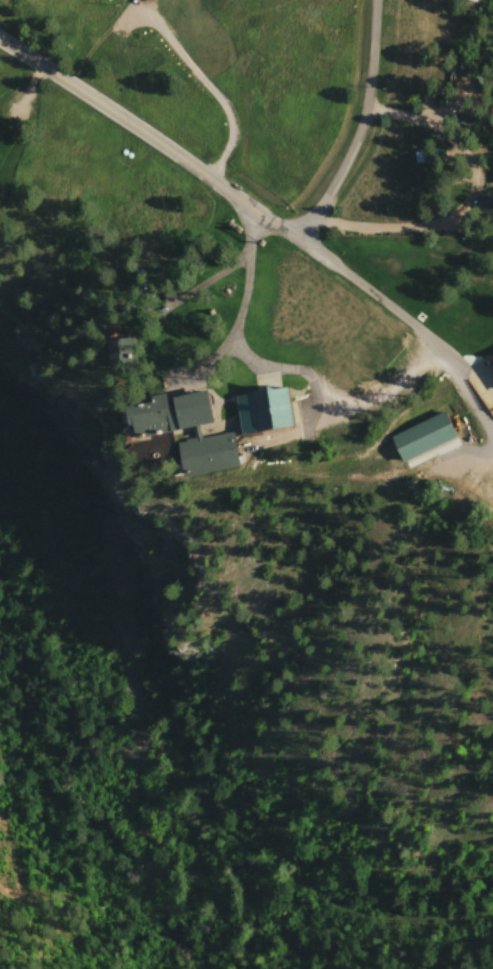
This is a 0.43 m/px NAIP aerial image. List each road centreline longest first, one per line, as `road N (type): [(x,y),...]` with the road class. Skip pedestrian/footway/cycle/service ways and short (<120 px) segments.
road 1 (residential): [(295,243),(0,49)]
road 2 (residential): [(372,0),(361,129),(295,243)]
road 3 (residential): [(446,356),(295,243)]

